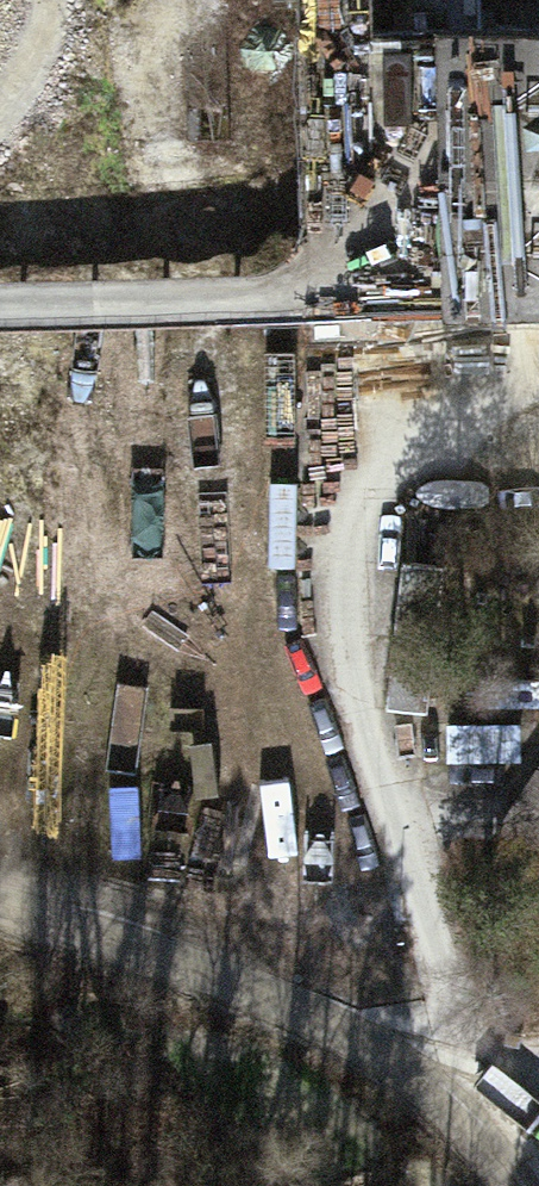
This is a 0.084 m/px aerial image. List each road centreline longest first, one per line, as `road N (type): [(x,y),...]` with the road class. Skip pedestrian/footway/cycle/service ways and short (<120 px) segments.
road 1 (track): [(337,0),(337,474),(358,731),(447,943),(429,1067)]
road 2 (track): [(187,961),(214,819),(181,326),(178,0)]
road 3 (track): [(526,1185),(429,1067),(187,961),(0,901)]
road 4 (track): [(337,474),(538,442)]

